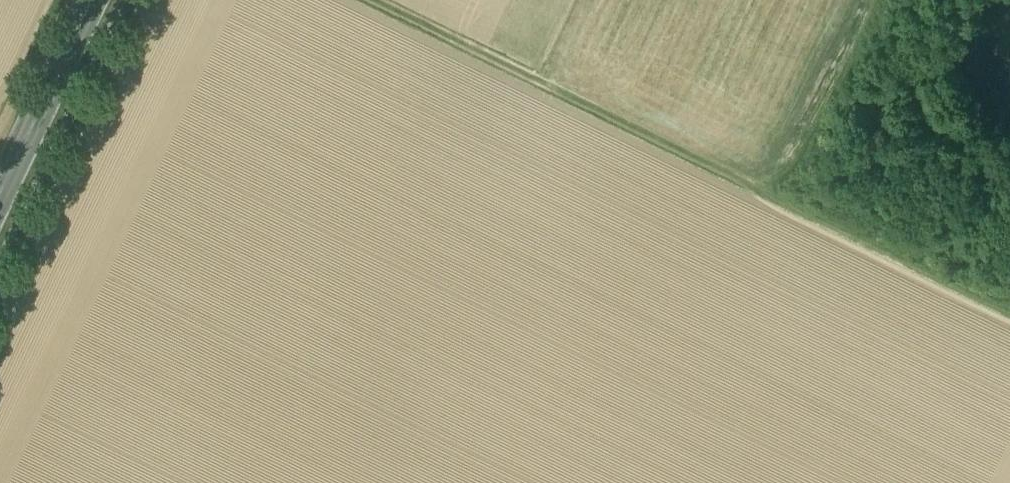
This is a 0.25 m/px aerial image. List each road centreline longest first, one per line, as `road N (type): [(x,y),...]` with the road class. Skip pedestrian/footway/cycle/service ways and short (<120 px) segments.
road 1 (track): [(369,0),(1009,314)]
road 2 (primary): [(0,231),(107,0)]
road 3 (track): [(800,211),(900,0)]

